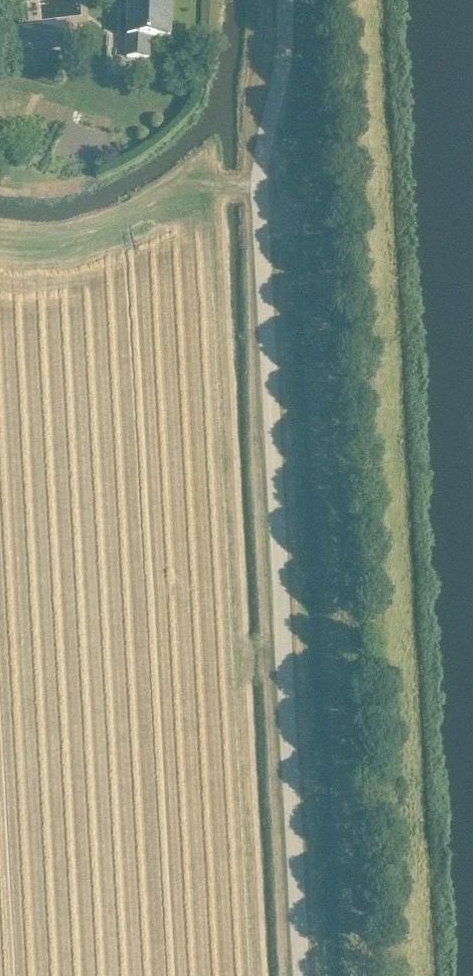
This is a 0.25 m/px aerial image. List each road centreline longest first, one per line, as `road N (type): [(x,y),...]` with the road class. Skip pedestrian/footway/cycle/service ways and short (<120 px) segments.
road 1 (unclassified): [(302,975),(261,197),(282,76),(280,0)]

